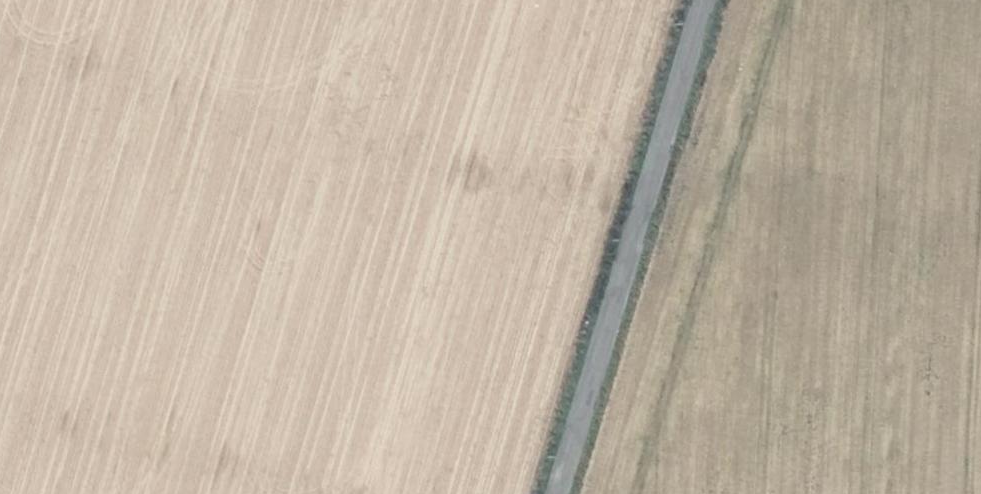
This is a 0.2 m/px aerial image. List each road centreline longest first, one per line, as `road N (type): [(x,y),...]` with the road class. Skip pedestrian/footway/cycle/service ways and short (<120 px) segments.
road 1 (unclassified): [(706,0),(560,493)]

